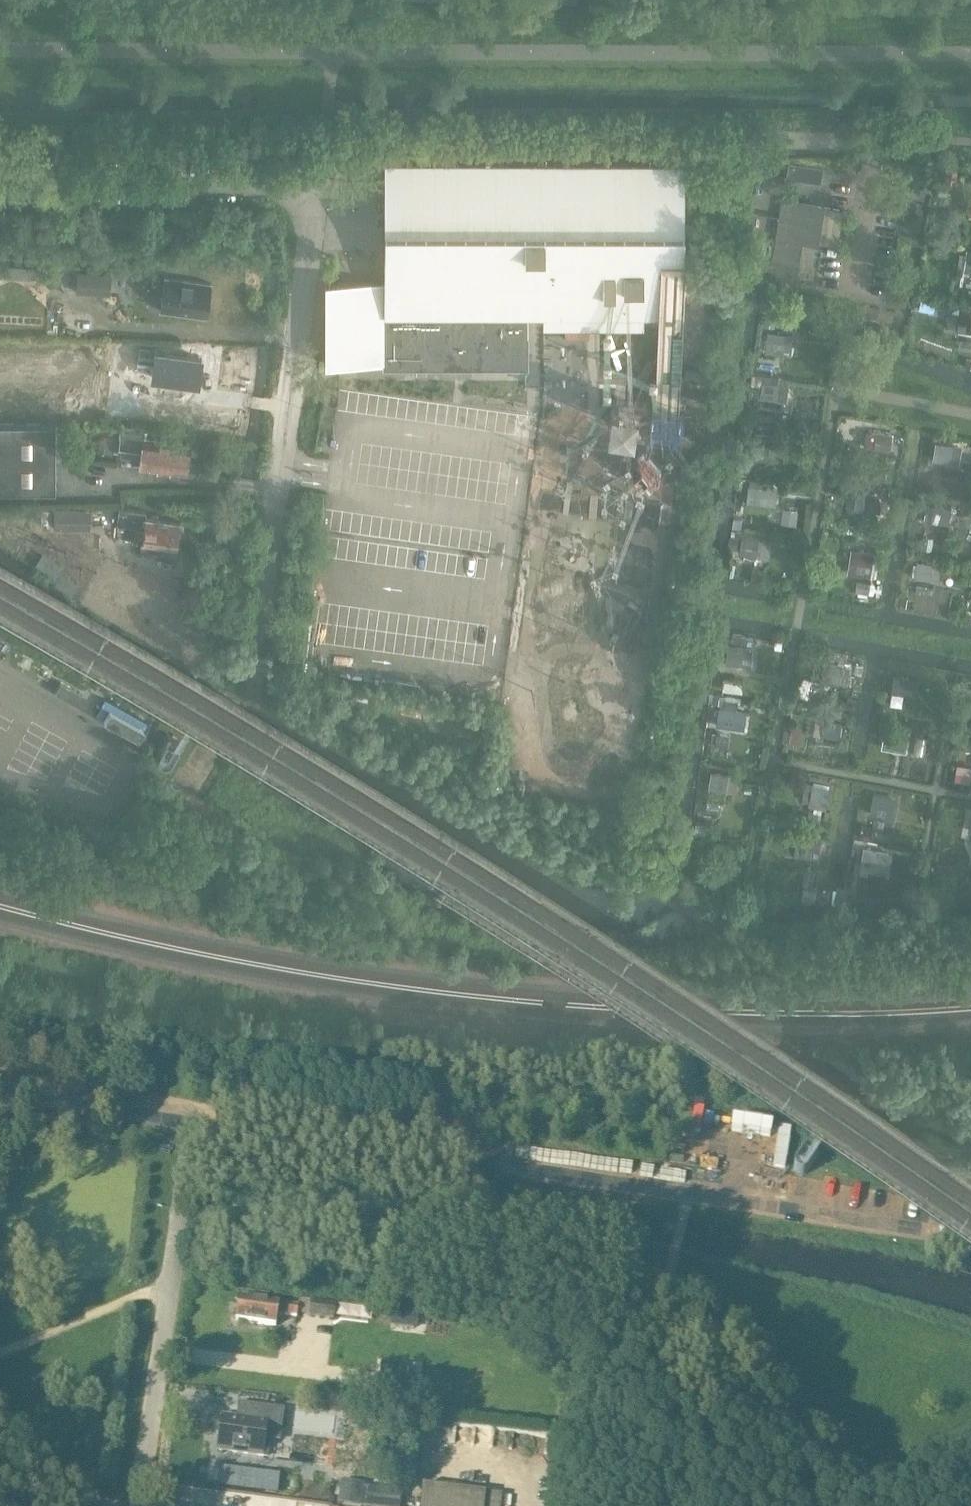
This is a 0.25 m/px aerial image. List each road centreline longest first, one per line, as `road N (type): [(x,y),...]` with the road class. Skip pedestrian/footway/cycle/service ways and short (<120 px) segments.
road 1 (unclassified): [(133,1505),(186,1145)]

